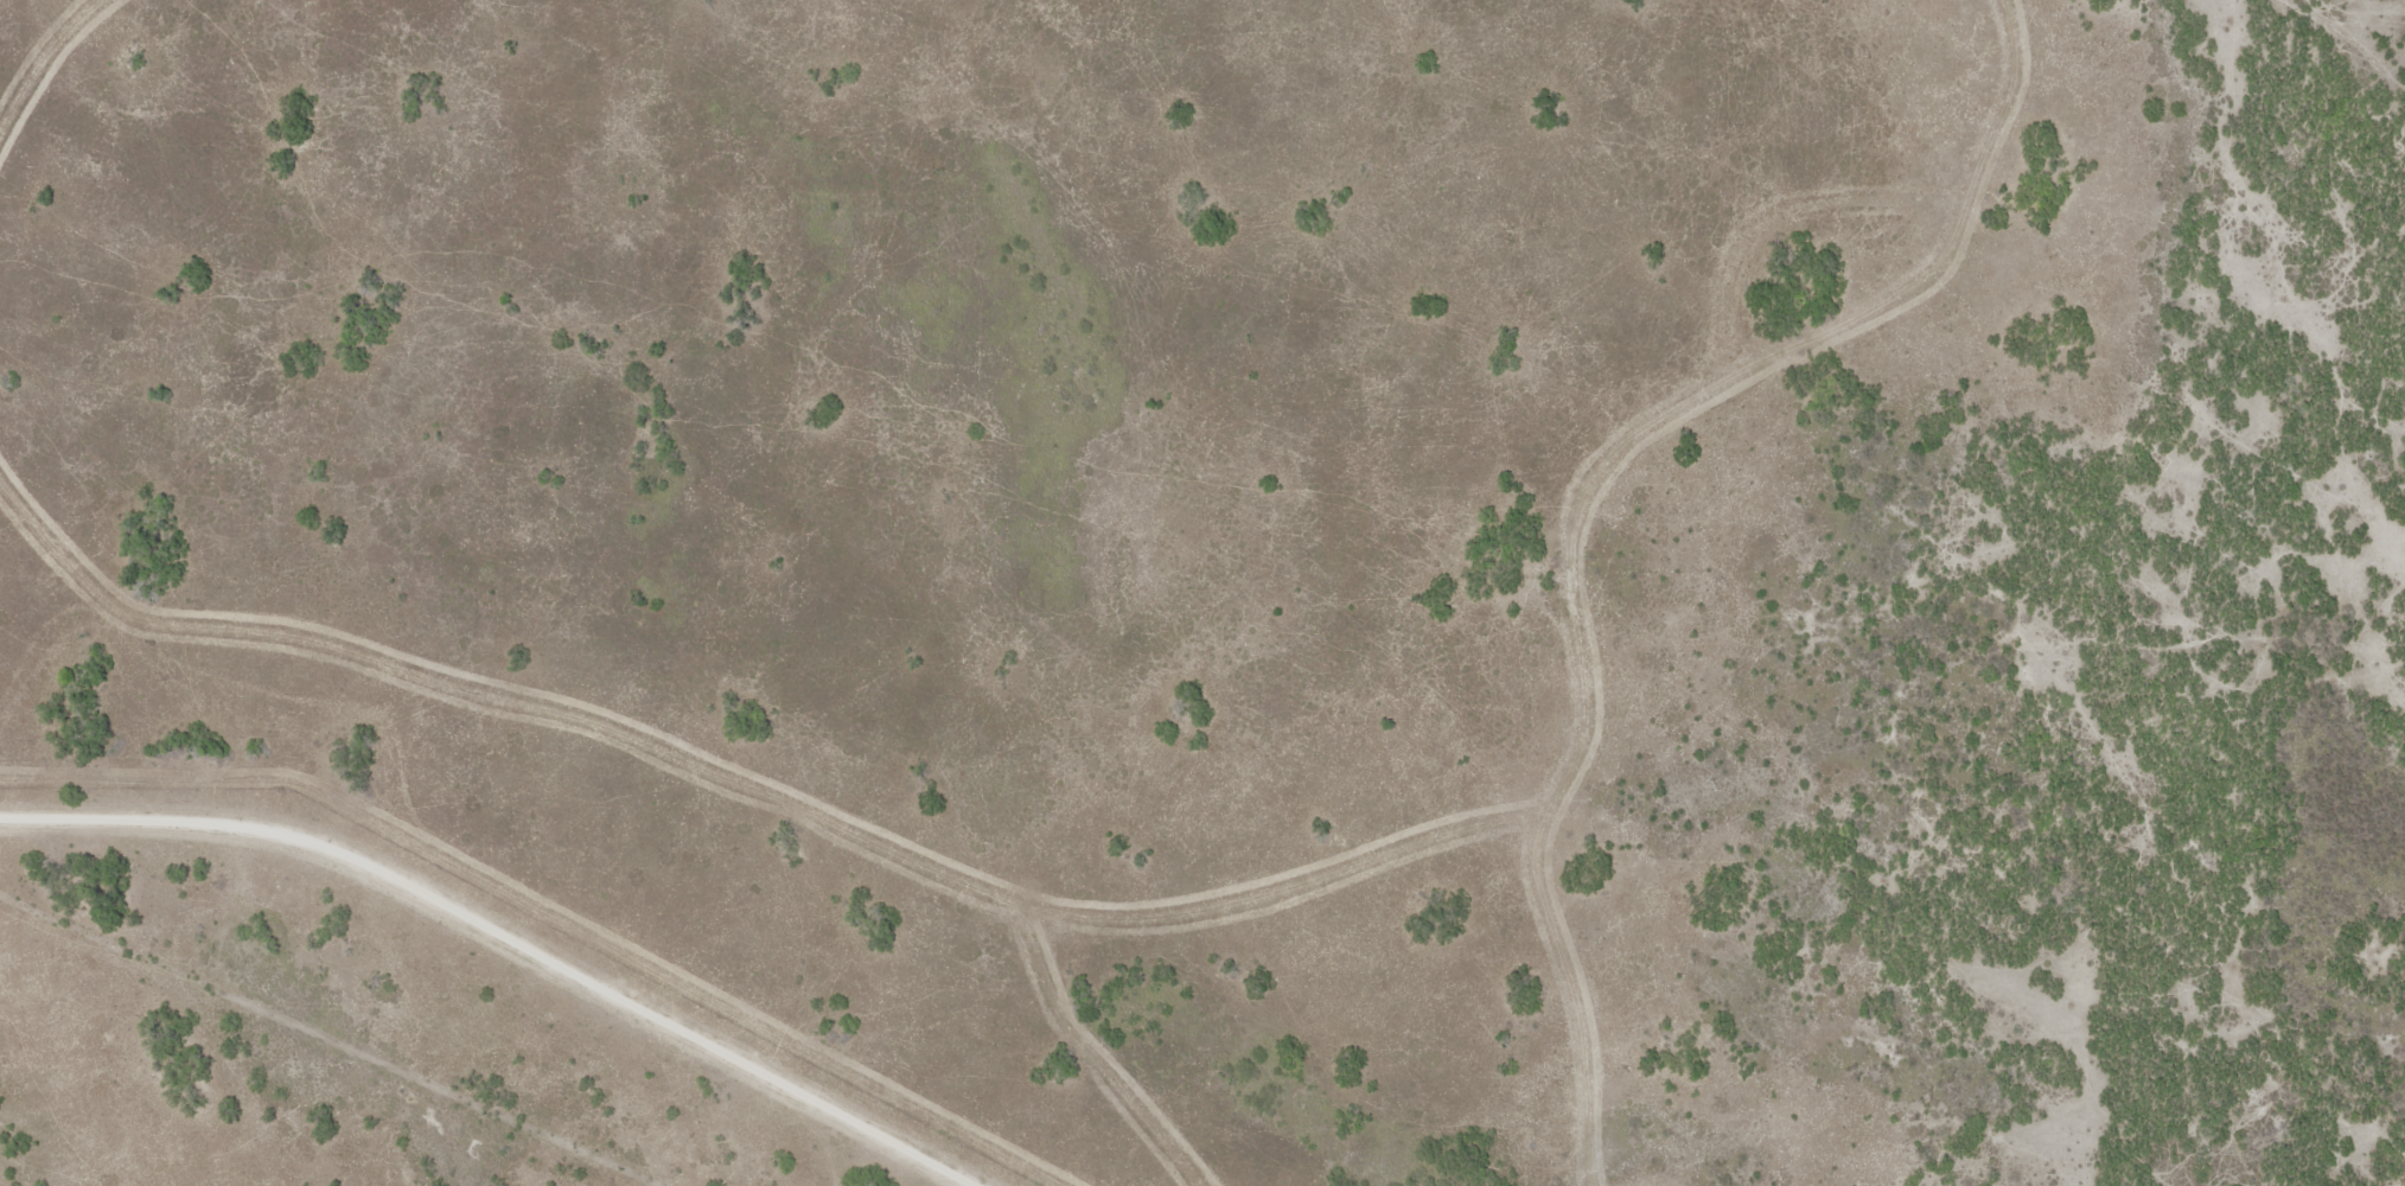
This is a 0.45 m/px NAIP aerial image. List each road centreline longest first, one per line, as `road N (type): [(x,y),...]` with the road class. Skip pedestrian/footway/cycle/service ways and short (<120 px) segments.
road 1 (residential): [(919,1185),(261,836),(0,838)]

